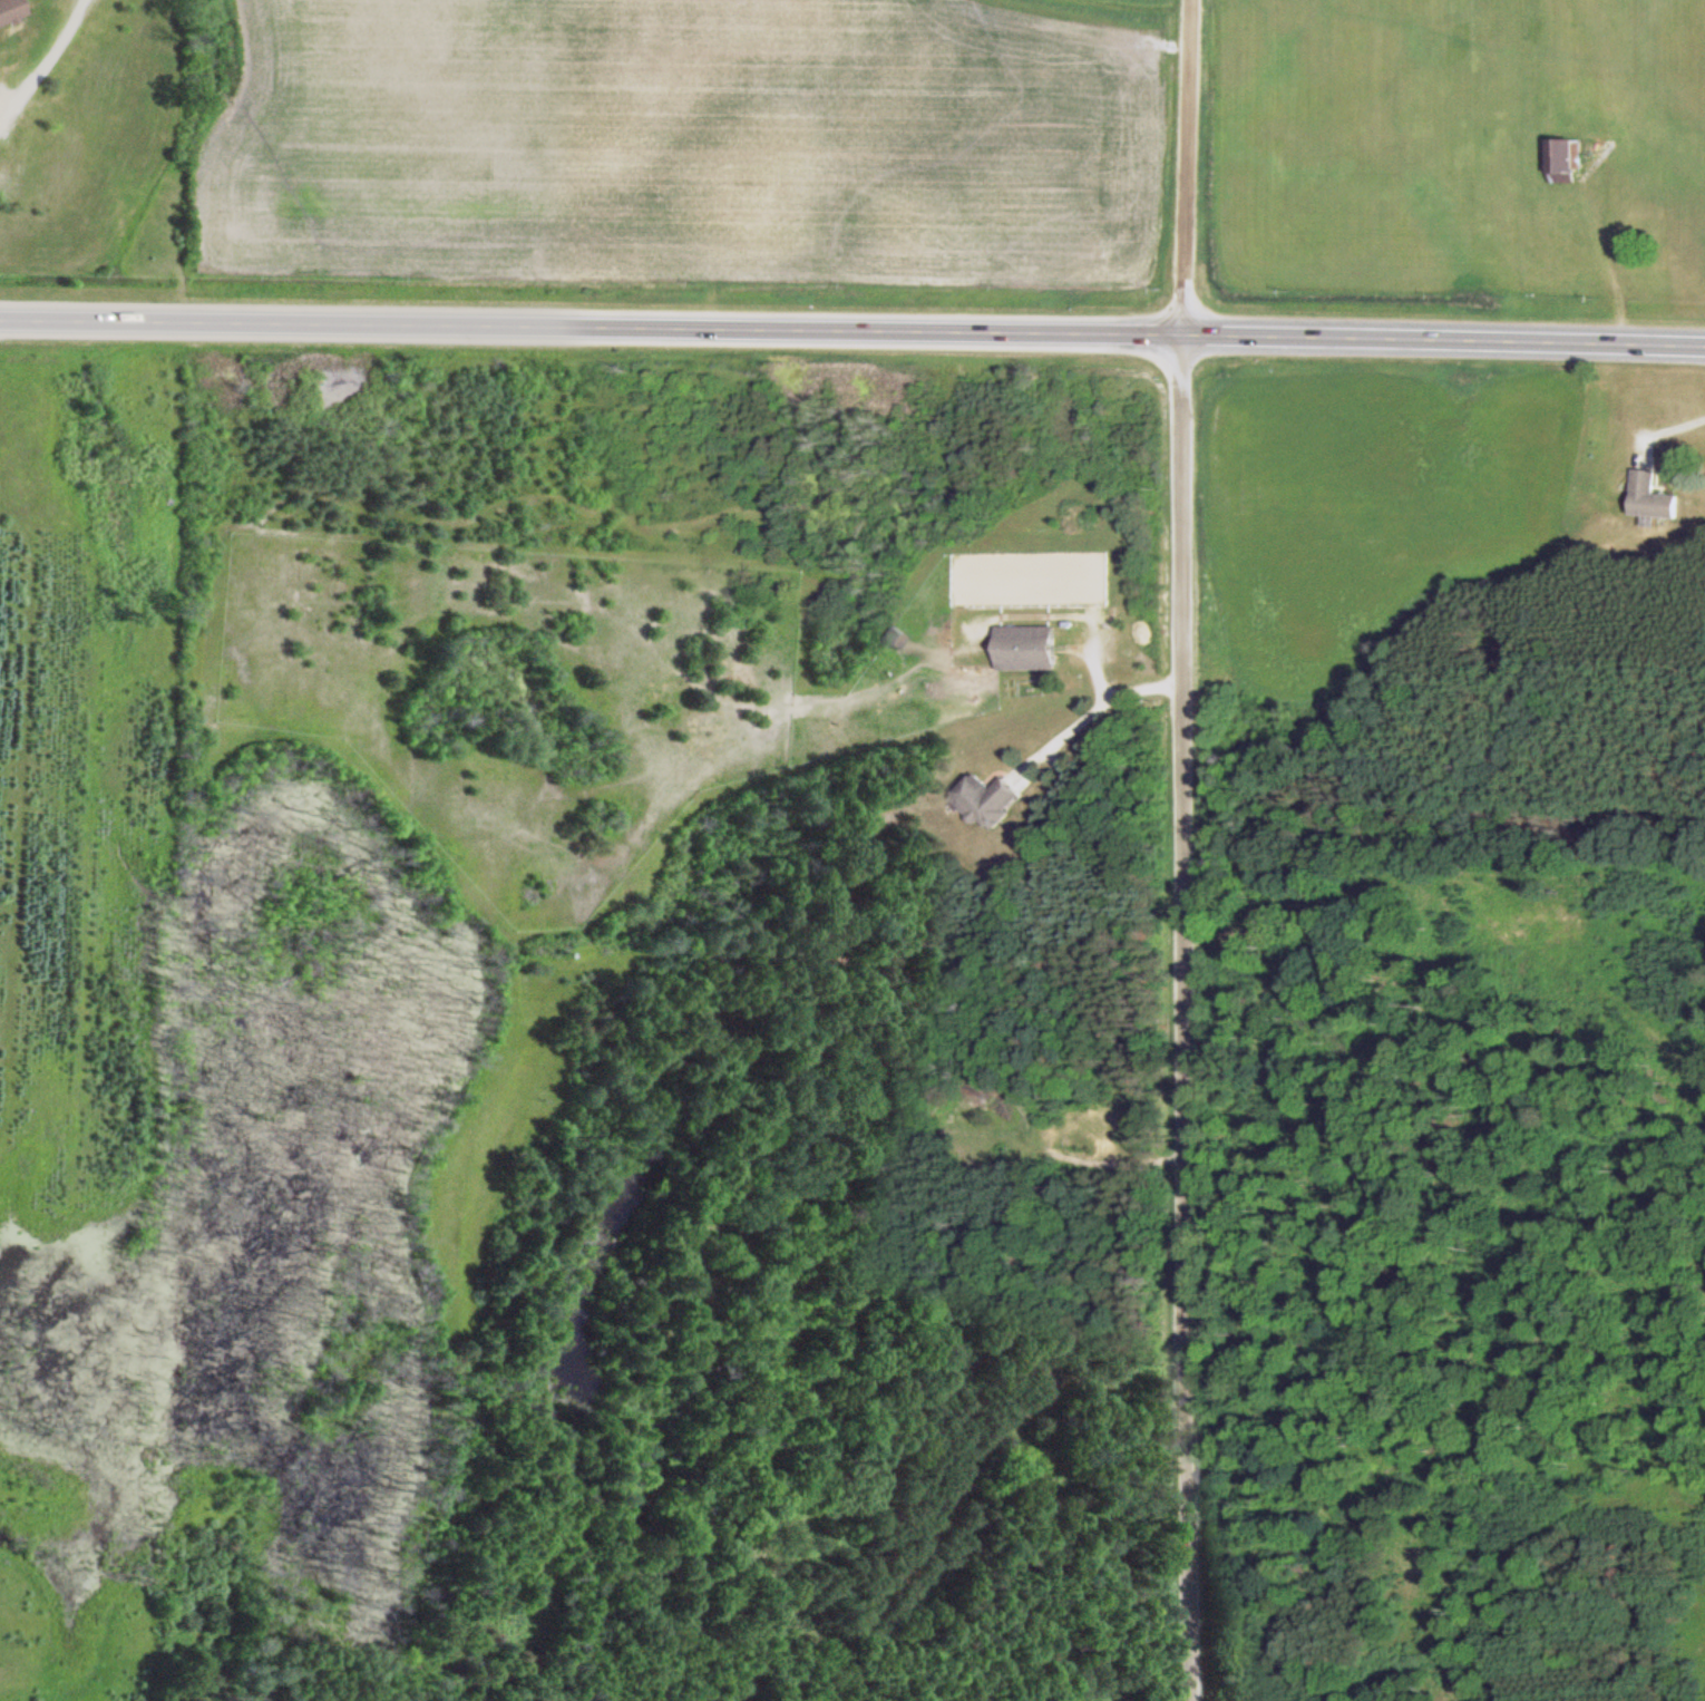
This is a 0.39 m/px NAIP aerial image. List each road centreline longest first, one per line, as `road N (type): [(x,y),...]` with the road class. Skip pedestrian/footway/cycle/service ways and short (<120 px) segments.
road 1 (primary): [(1704,349),(1186,333),(0,319)]
road 2 (residential): [(1184,1700),(1186,333)]
road 3 (residential): [(1186,333),(1195,0)]

